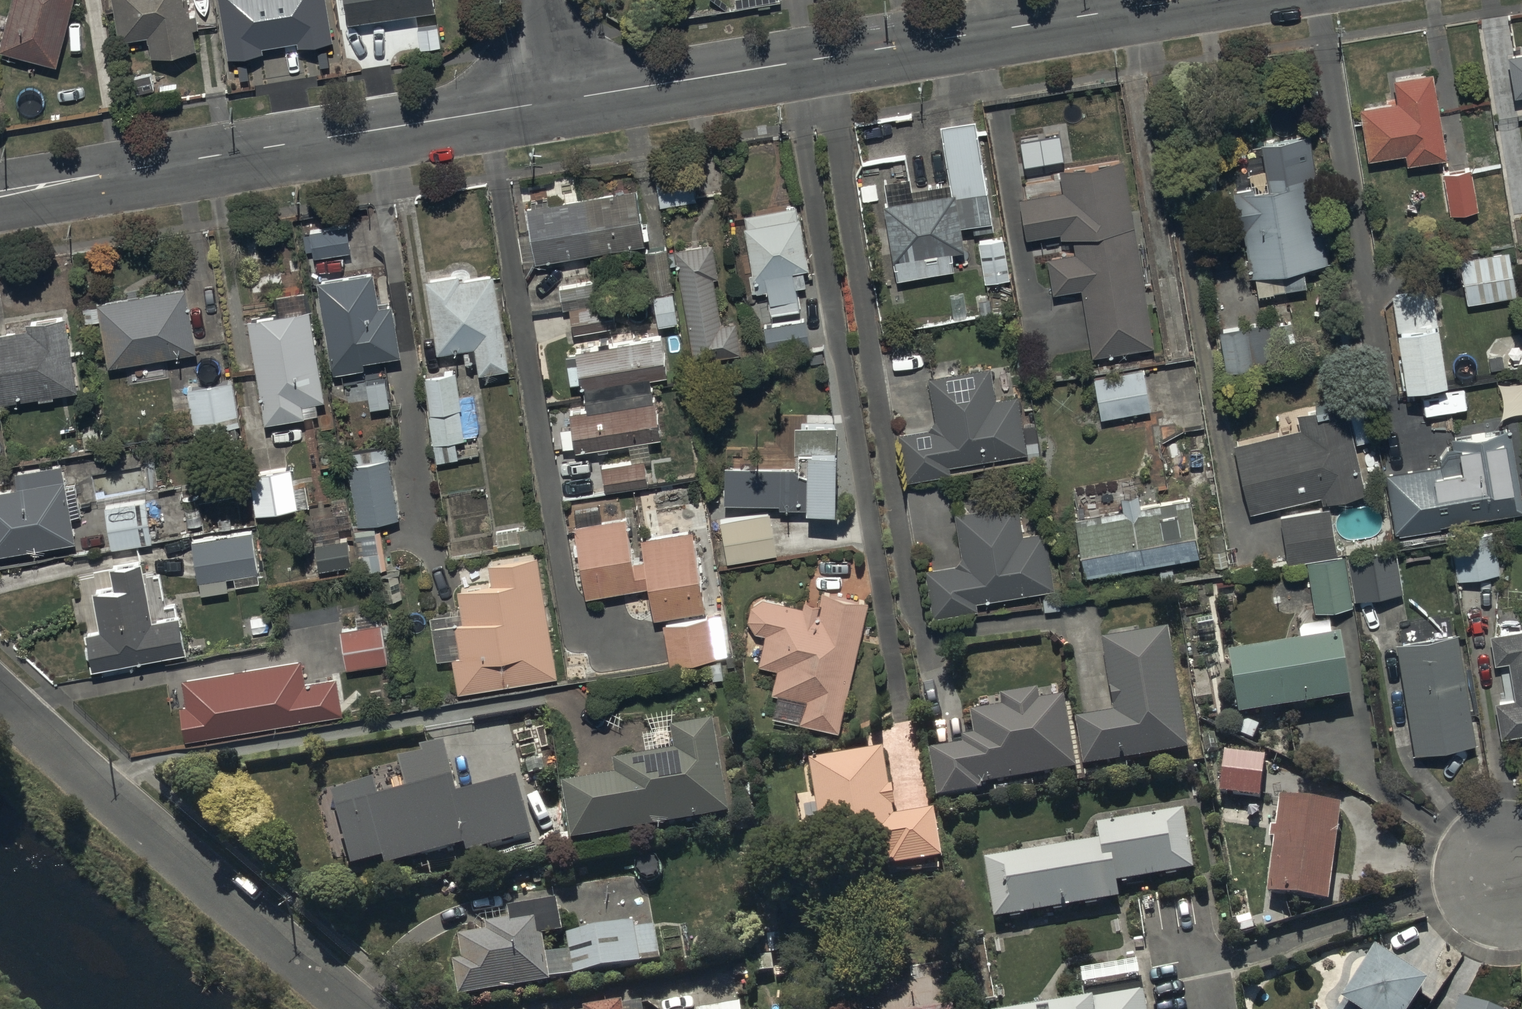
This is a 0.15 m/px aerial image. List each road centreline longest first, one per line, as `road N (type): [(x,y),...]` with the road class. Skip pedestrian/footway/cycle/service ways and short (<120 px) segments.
road 1 (residential): [(560,100),(1166,0)]
road 2 (residential): [(0,197),(560,100)]
road 3 (residential): [(0,700),(357,1008)]

